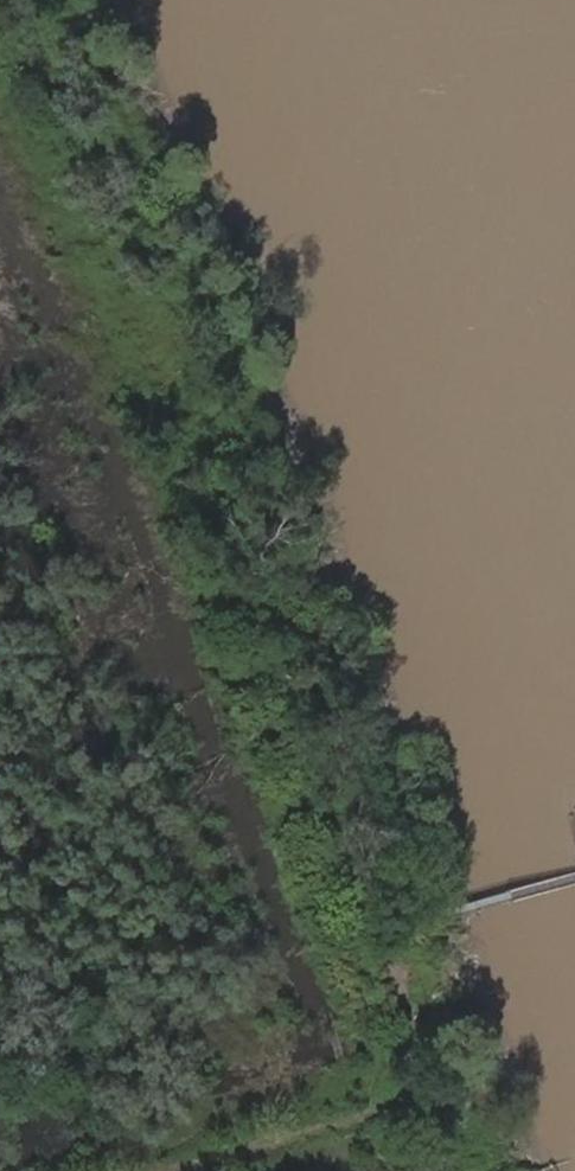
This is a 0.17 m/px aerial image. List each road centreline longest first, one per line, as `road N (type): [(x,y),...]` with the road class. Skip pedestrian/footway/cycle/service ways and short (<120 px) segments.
road 1 (track): [(420,1170),(82,174),(6,0)]
road 2 (track): [(182,1170),(399,1107)]

